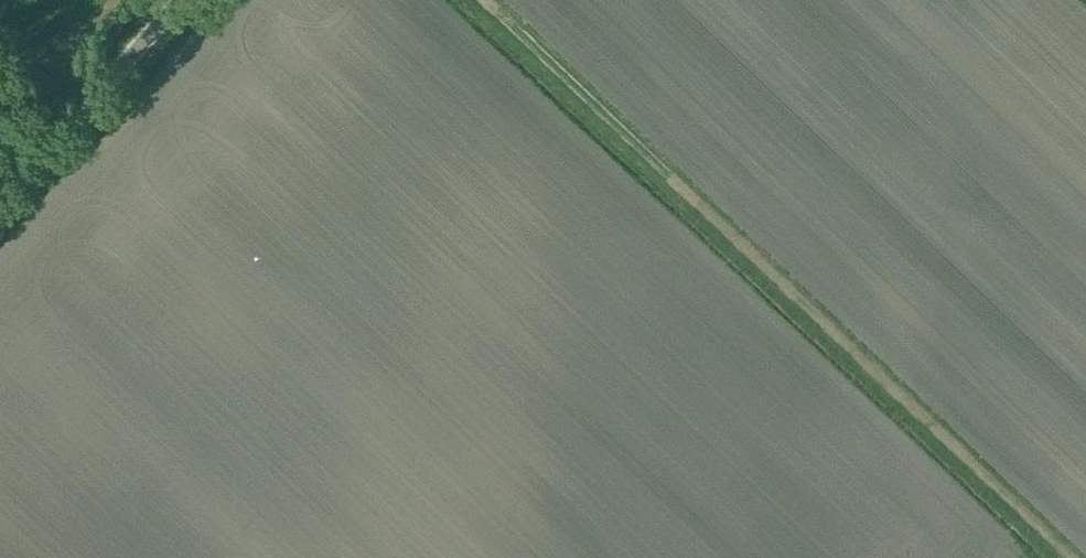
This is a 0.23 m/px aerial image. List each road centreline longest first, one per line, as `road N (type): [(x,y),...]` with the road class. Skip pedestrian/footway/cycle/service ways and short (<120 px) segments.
road 1 (track): [(482,0),(1070,557)]
road 2 (unclassified): [(0,200),(181,0)]

